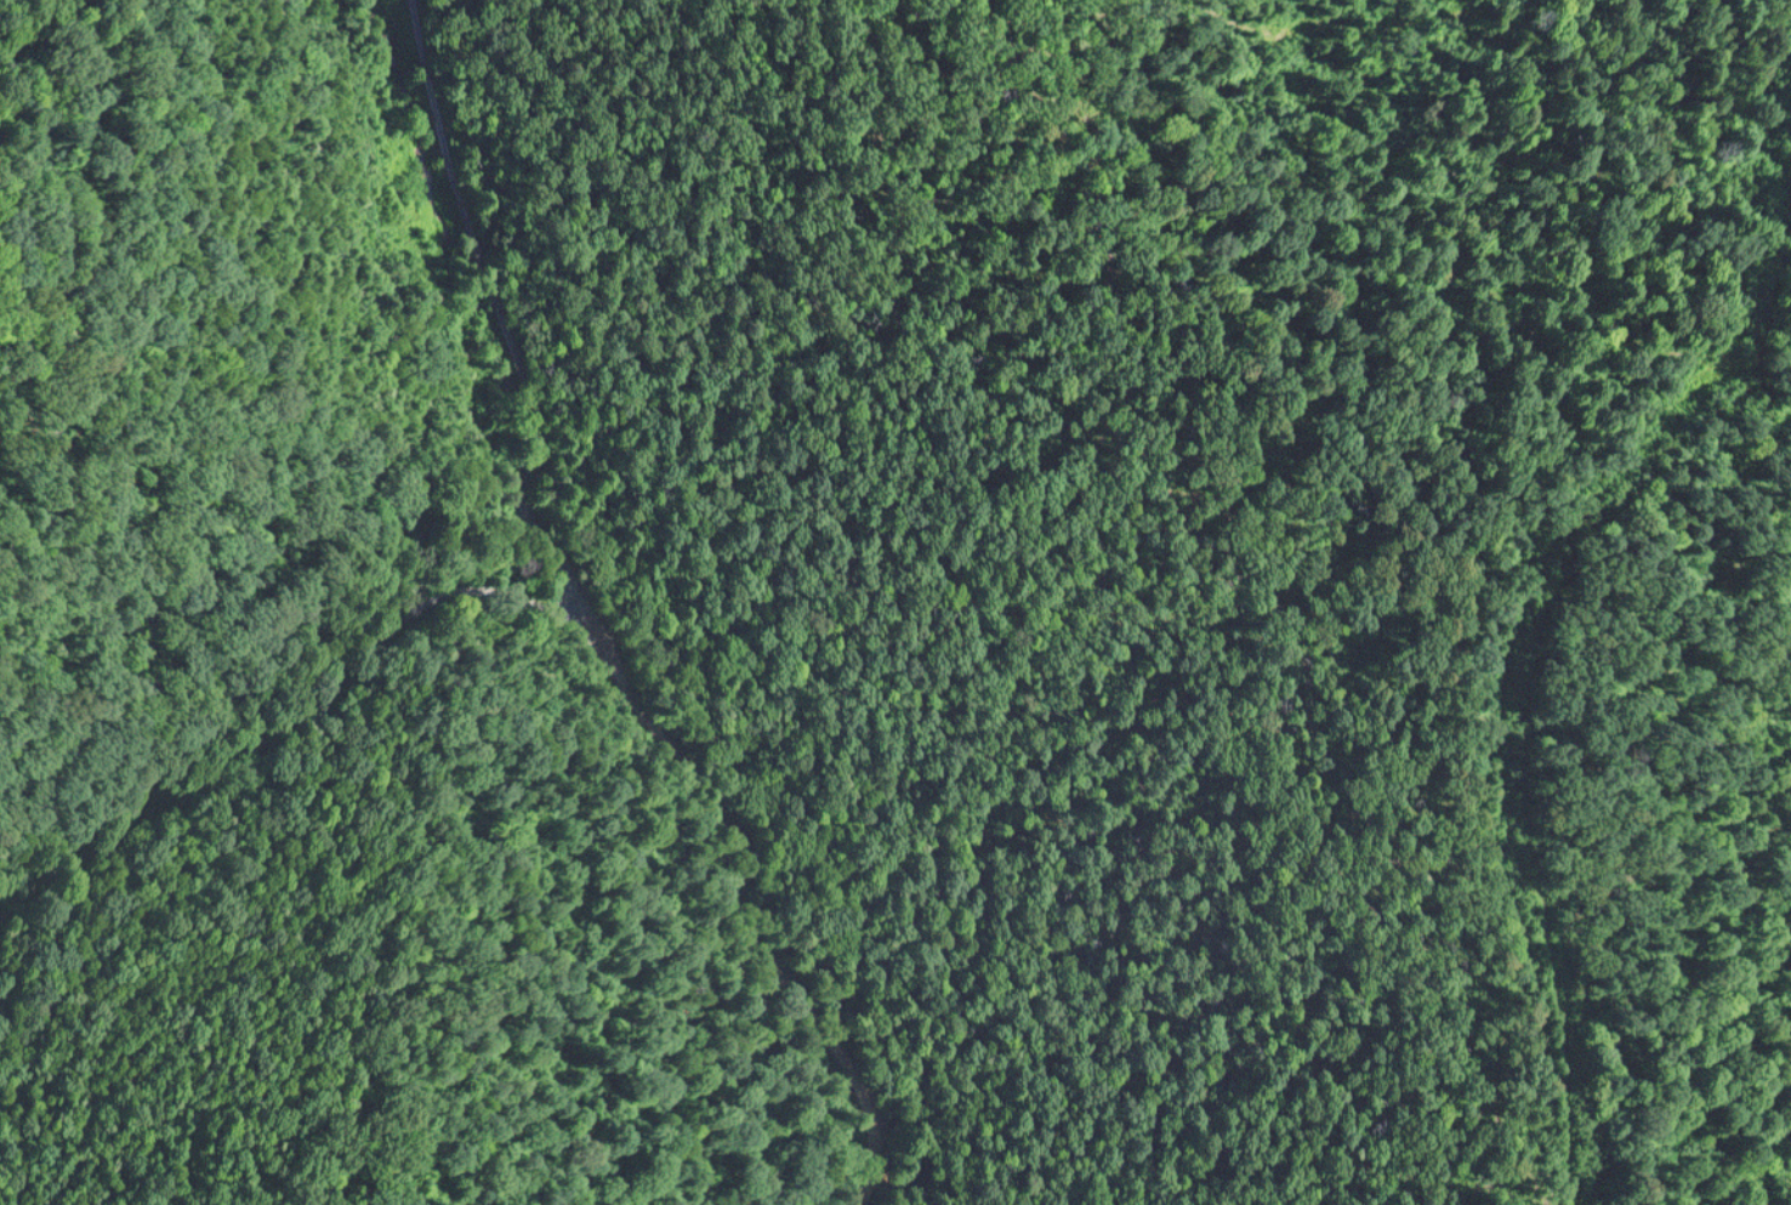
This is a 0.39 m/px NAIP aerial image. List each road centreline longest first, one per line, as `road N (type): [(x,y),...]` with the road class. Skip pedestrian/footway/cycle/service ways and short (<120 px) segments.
road 1 (track): [(395,0),(523,382),(498,522),(530,595),(678,750),(721,828),(808,1005),(854,1204)]
road 2 (track): [(0,912),(227,740),(300,714),(398,614),(530,595)]

